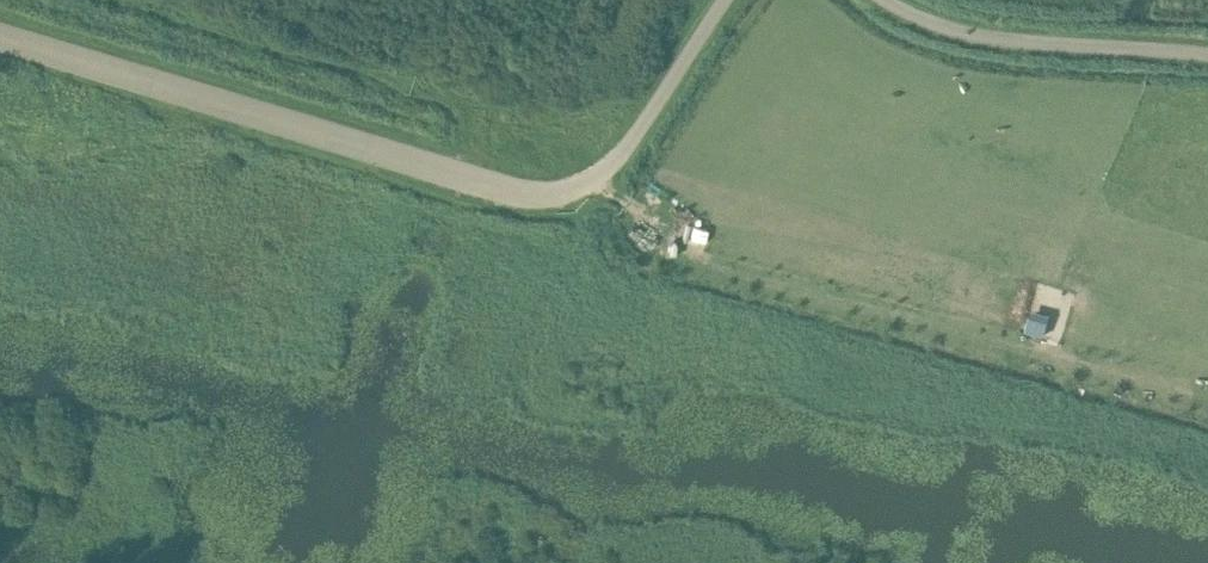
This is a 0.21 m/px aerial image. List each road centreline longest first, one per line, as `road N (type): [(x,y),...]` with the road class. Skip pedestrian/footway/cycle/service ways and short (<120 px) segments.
road 1 (unclassified): [(0,37),(535,196),(569,190),(615,161),(724,0)]
road 2 (track): [(464,177),(478,134),(464,106),(115,0)]
road 3 (unclassified): [(1207,53),(982,36),(886,0)]

